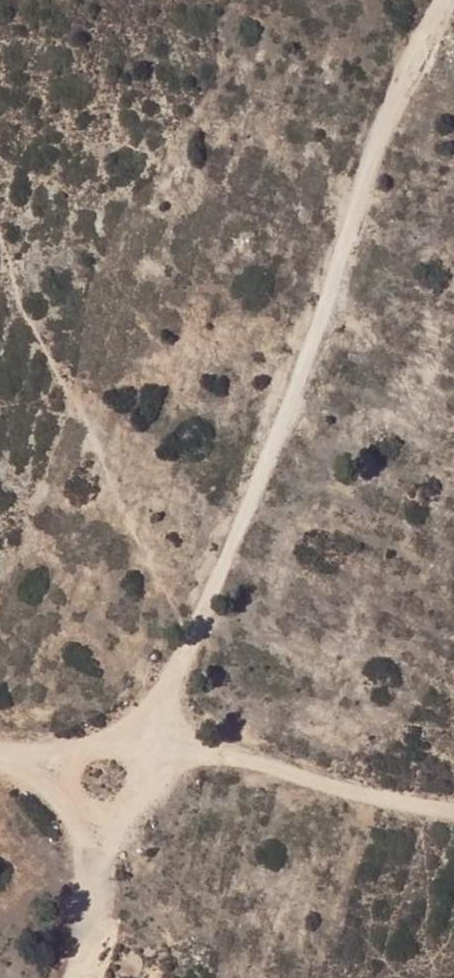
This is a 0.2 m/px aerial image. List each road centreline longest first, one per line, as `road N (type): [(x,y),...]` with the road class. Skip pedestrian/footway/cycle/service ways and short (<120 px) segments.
road 1 (track): [(336,324),(272,509),(136,751)]
road 2 (track): [(336,324),(378,184),(453,12)]
road 3 (track): [(453,802),(317,773),(136,751)]
road 4 (track): [(136,751),(98,977)]
road 5 (track): [(0,746),(136,751)]

